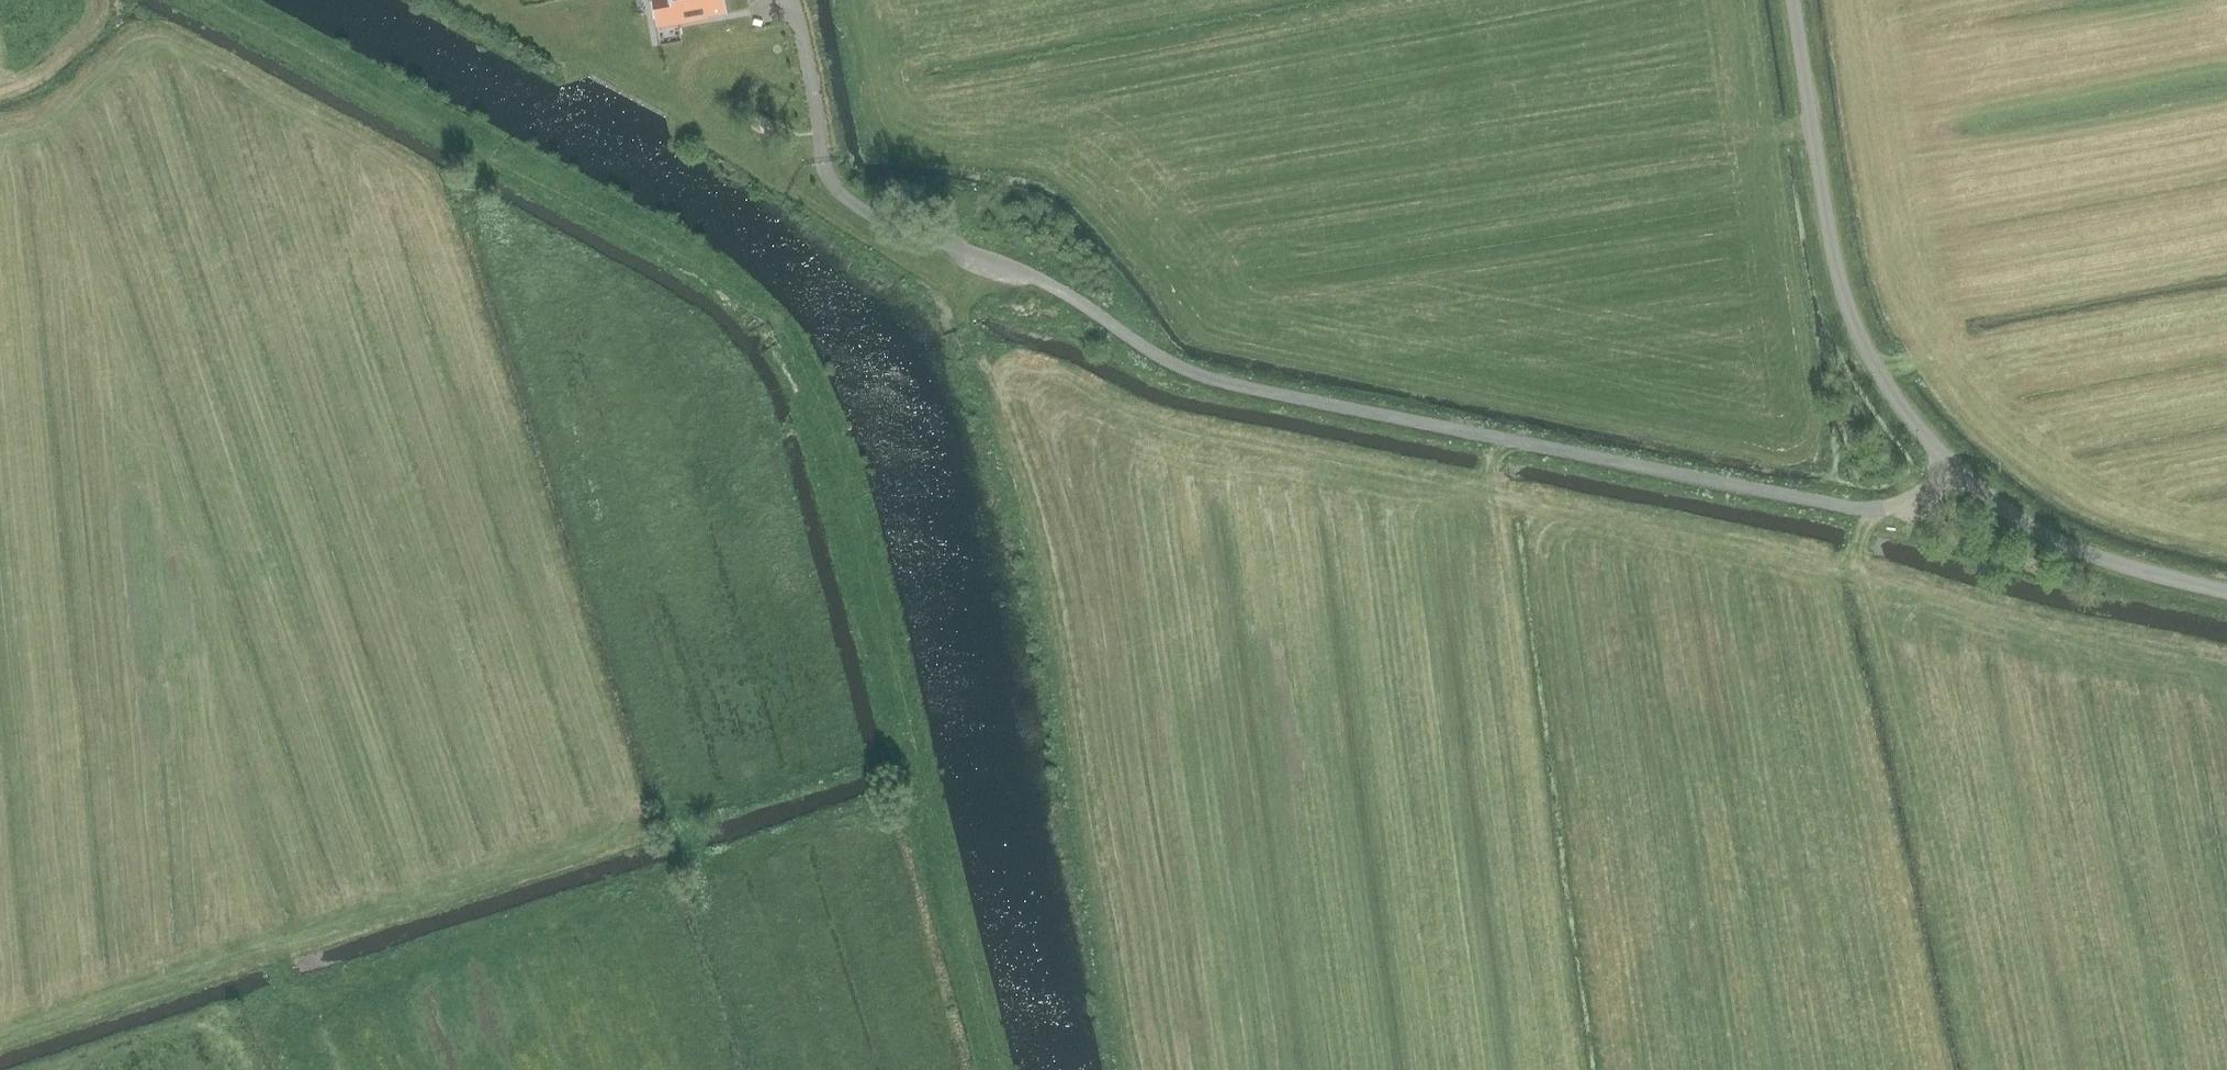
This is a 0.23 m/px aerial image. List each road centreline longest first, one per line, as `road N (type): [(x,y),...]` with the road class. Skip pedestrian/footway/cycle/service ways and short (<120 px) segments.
road 1 (unclassified): [(2226,593),(2158,576),(2029,525),(1952,465),(1901,406),(1864,346),(1838,277),(1793,0)]

